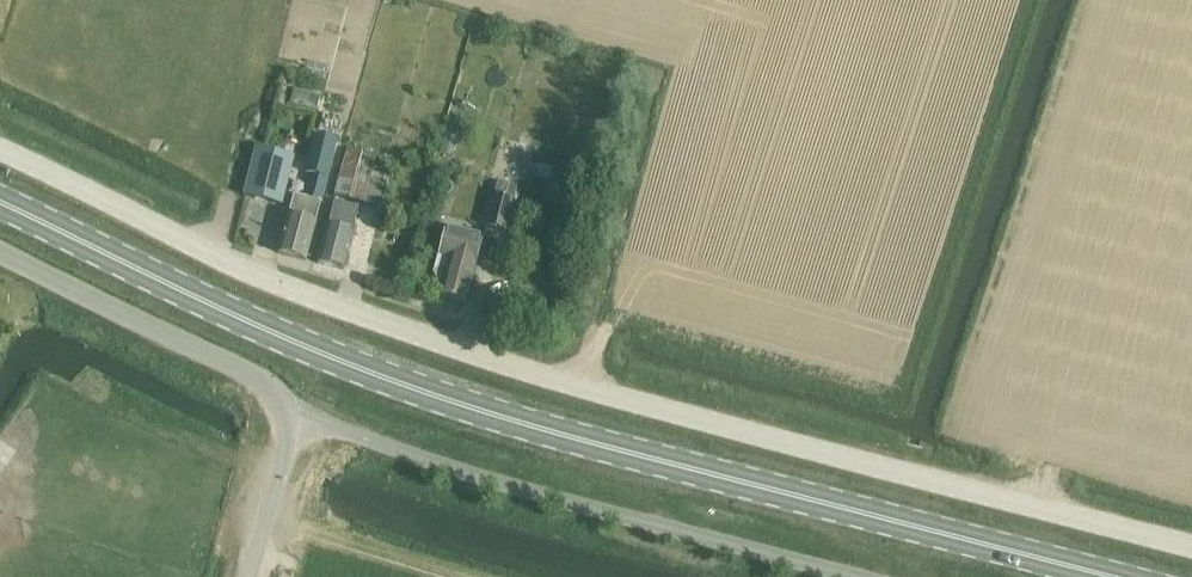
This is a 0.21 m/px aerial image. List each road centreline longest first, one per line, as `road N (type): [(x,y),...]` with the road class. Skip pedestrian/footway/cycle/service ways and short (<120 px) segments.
road 1 (unclassified): [(1191,549),(485,362),(176,239),(0,152)]
road 2 (primary): [(1101,576),(429,394),(315,351),(0,204)]
road 3 (unclassified): [(855,576),(469,475),(299,420)]
road 4 (unclassified): [(299,420),(250,369),(0,249)]
road 5 (unclassified): [(254,576),(299,420)]

